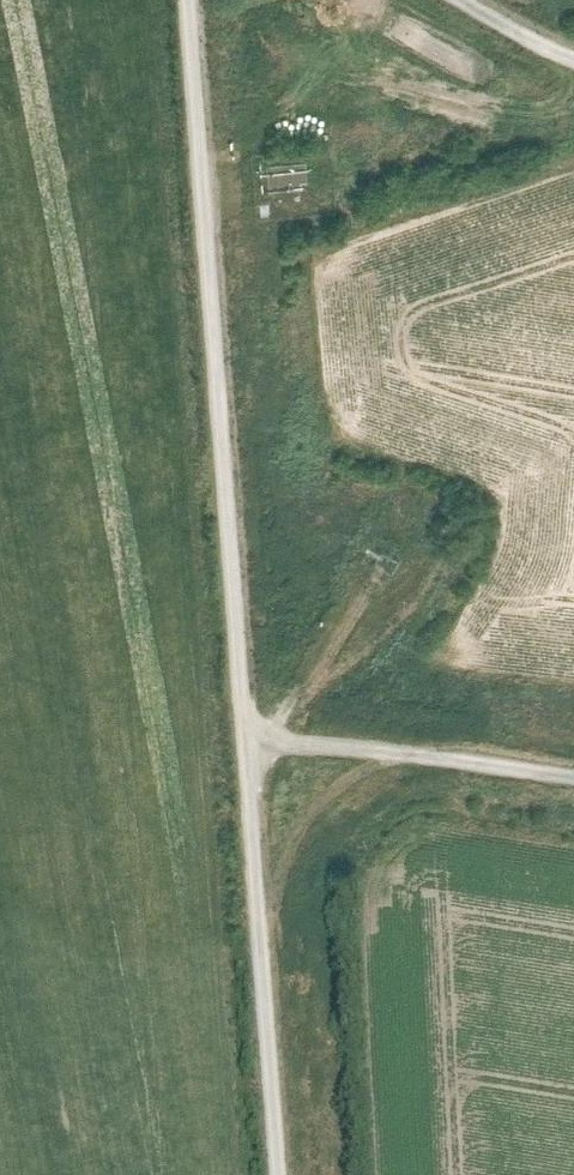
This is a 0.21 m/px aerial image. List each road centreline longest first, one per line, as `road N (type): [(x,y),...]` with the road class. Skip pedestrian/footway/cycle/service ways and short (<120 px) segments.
road 1 (track): [(270,1174),(180,0)]
road 2 (track): [(240,721),(573,764)]

